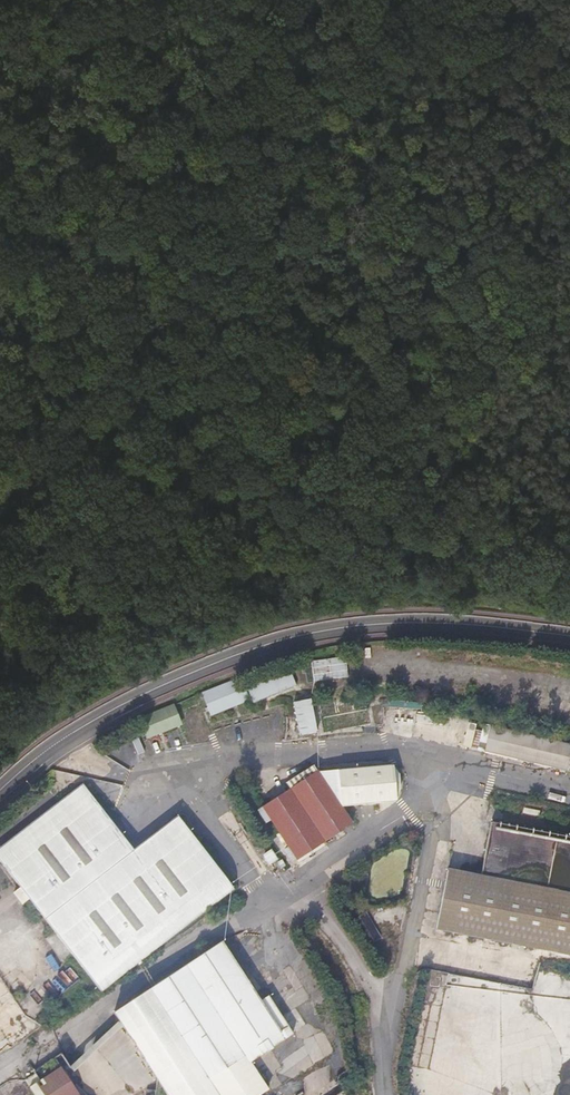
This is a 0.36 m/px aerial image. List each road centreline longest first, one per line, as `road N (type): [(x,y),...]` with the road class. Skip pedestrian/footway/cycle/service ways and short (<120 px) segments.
road 1 (secondary): [(0,787),(60,739),(122,705),(200,666),(324,628),(402,623),(569,636)]

